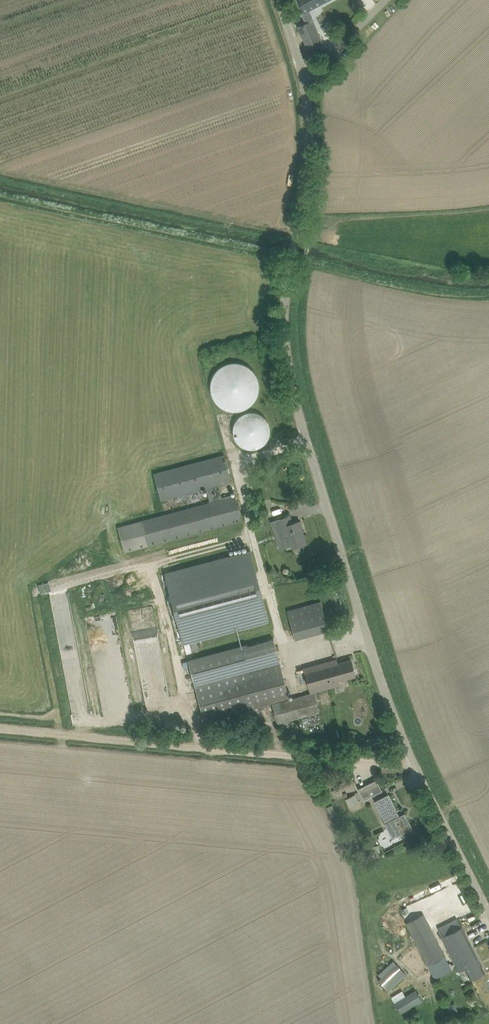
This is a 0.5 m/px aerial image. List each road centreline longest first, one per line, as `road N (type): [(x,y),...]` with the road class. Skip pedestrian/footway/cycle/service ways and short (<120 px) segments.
road 1 (tertiary): [(488,910),(411,758),(291,374),(287,292),(310,158),(305,83)]
road 2 (track): [(0,198),(446,293),(488,294)]
road 3 (track): [(411,758),(291,758),(0,730)]

